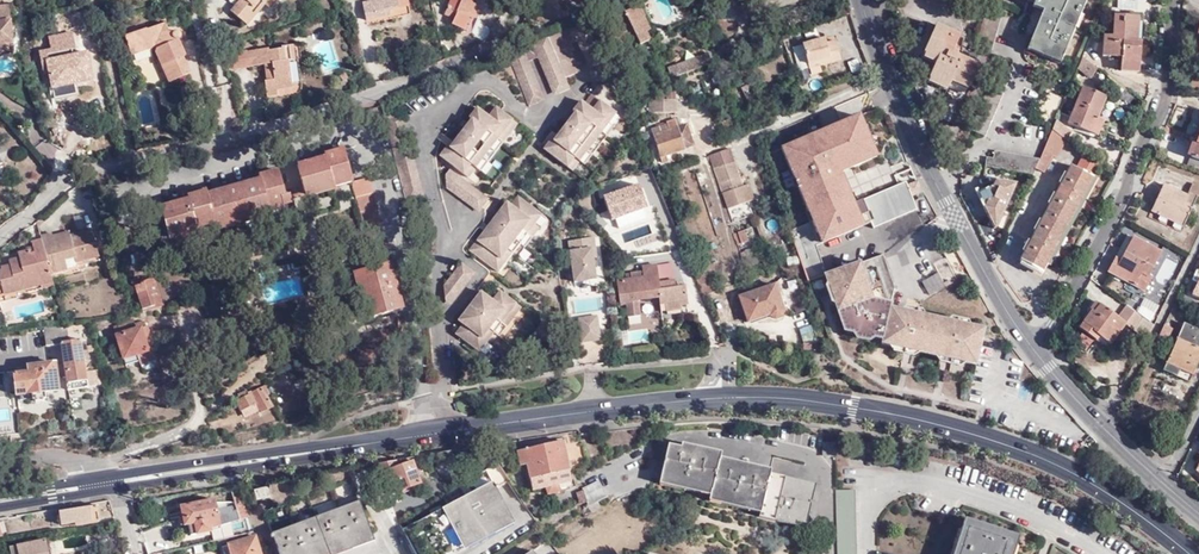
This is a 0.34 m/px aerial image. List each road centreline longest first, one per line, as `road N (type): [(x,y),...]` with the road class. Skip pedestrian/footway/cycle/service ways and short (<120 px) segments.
road 1 (primary): [(1189,553),(1108,493),(1040,458),(915,419),(770,397),(609,408),(117,482)]
road 2 (residential): [(520,0),(511,28),(467,56),(292,121),(79,175),(0,238)]
road 3 (tertiary): [(1031,347),(917,145),(861,0)]
road 4 (residential): [(1031,347),(1075,292),(1129,166),(1159,120),(1173,0)]
road 5 (tertiary): [(1167,486),(1031,347)]

